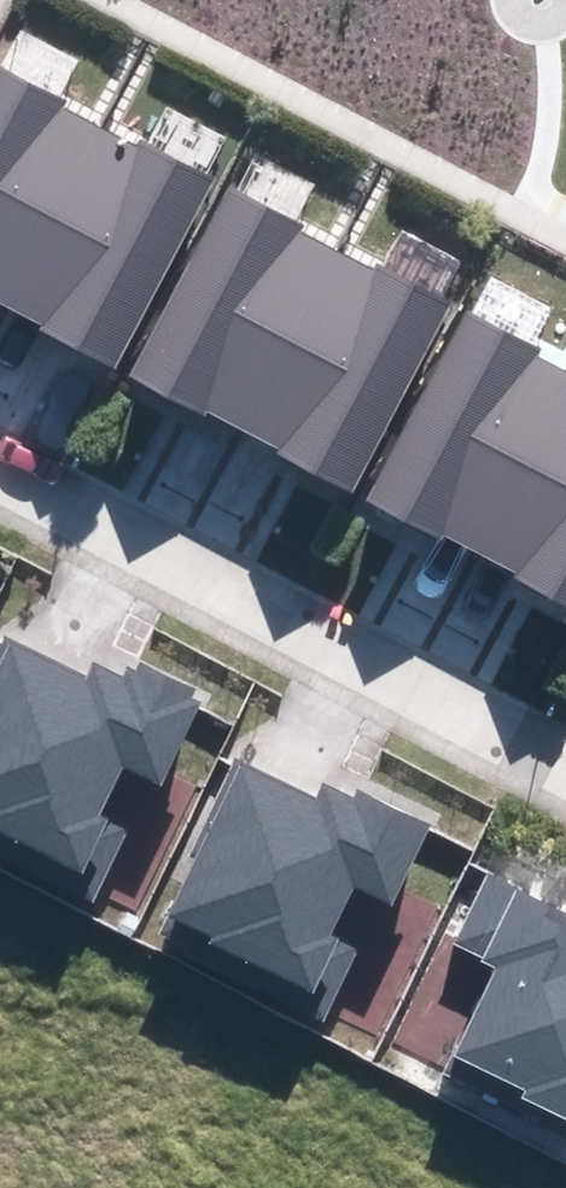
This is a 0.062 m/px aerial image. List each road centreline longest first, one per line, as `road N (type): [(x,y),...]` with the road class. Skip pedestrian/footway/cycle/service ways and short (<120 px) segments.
road 1 (residential): [(0,475),(565,772)]
road 2 (unknown): [(0,1132),(108,1187)]

